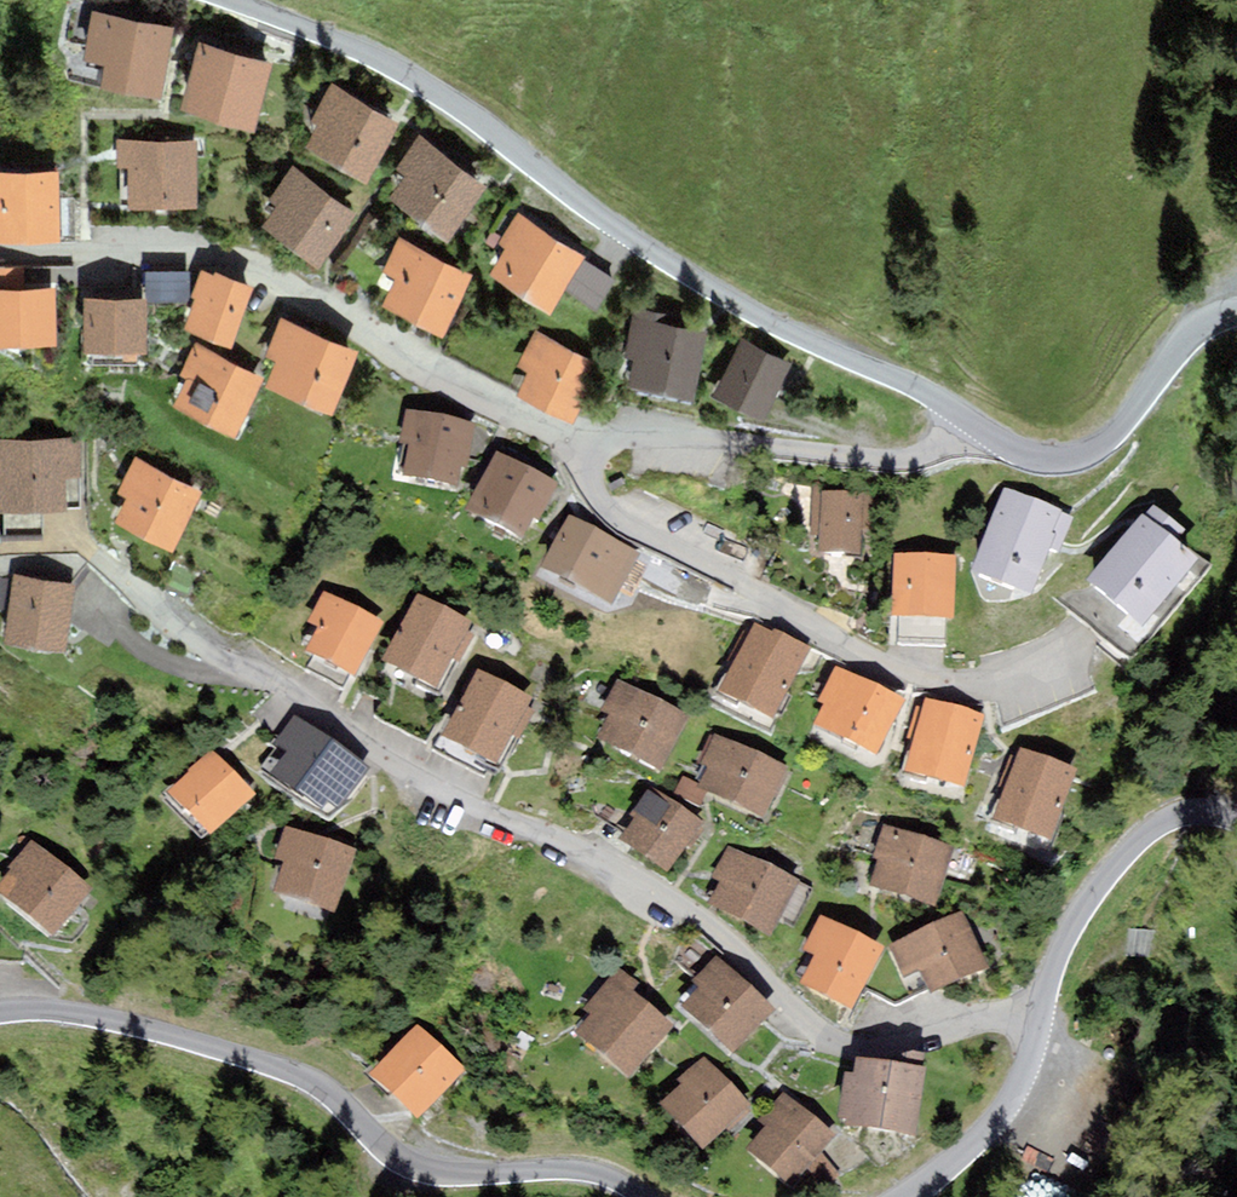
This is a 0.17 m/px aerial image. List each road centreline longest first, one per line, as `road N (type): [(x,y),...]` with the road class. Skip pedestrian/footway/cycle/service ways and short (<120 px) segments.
road 1 (residential): [(124,578),(459,811),(547,837),(714,928),(812,1036),(876,1050),(1045,1009)]
road 2 (tertiary): [(974,422),(917,386),(756,318),(623,233),(450,101),(366,53),(223,0)]
road 3 (tertiary): [(634,1196),(613,1182),(563,1169),(418,1172),(376,1147),(329,1094),(281,1068),(103,1017),(30,1008),(0,1014)]
road 4 (residential): [(0,254),(218,252),(579,451)]
road 5 (residential): [(579,451),(583,486),(902,678),(995,679),(1081,641)]
road 6 (residential): [(974,422),(907,464),(712,435),(620,430),(579,451)]
road 7 (tertiary): [(1236,316),(1199,321),(1158,366),(1113,439),(1066,461),(1017,453),(974,422)]
road 8 (track): [(1045,1009),(1076,1003),(1124,940),(1162,943),(1213,1012),(1236,1085)]
road 9 (tertiary): [(1236,823),(1197,814),(1143,831),(1107,867),(1071,924),(1045,1009)]
road 10 (tertiary): [(1045,1009),(1026,1071),(991,1126),(901,1196)]

